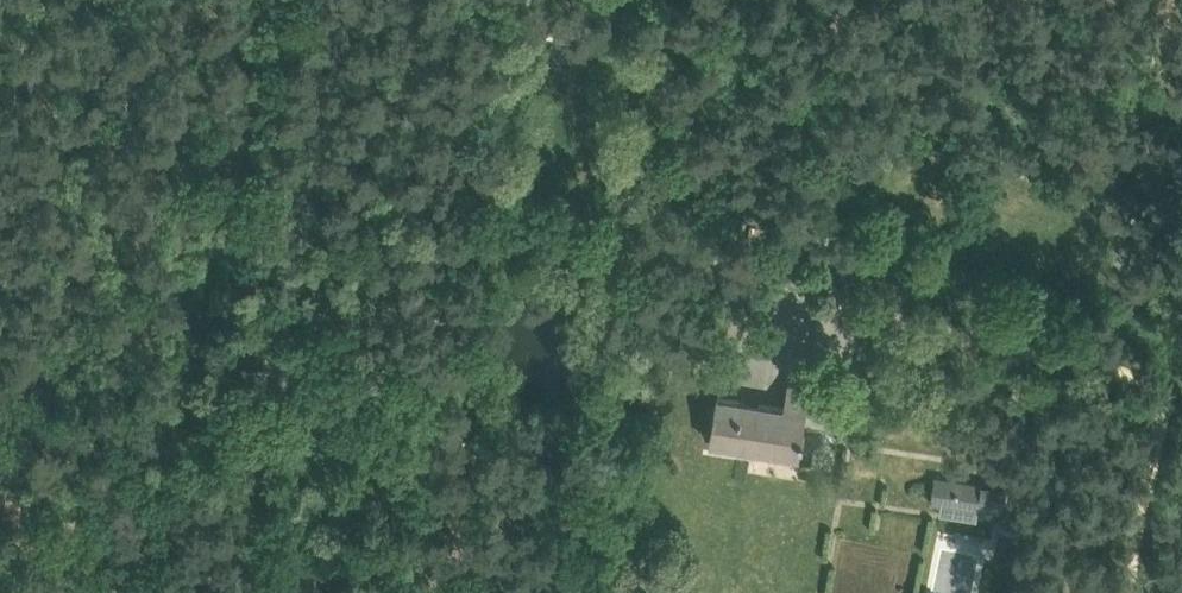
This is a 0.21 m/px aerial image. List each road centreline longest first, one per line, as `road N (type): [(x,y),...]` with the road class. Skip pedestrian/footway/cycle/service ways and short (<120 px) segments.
road 1 (track): [(1124,592),(1161,399),(832,306)]

